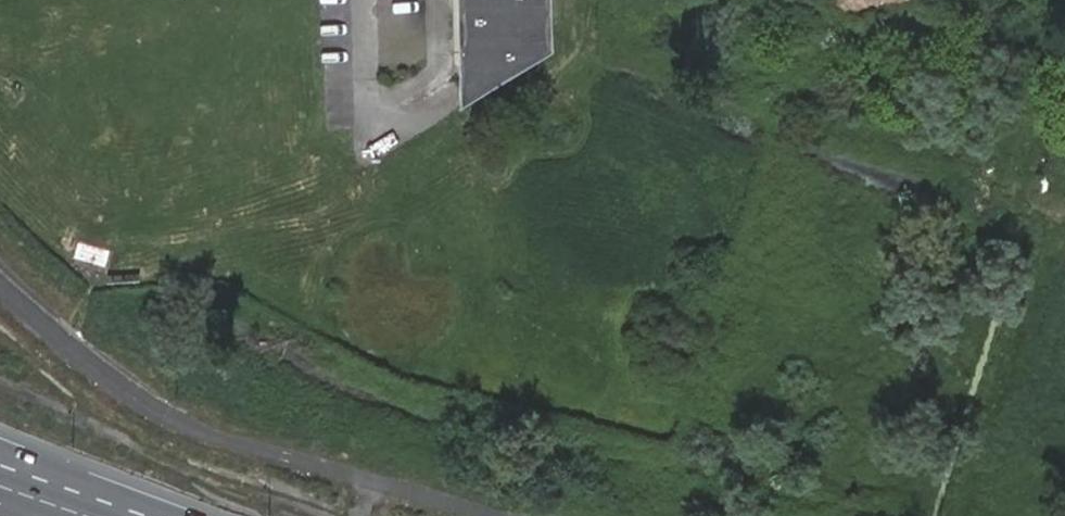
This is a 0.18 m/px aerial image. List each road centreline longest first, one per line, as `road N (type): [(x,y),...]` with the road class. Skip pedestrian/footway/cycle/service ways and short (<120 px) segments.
road 1 (motorway): [(157,515),(0,453)]

